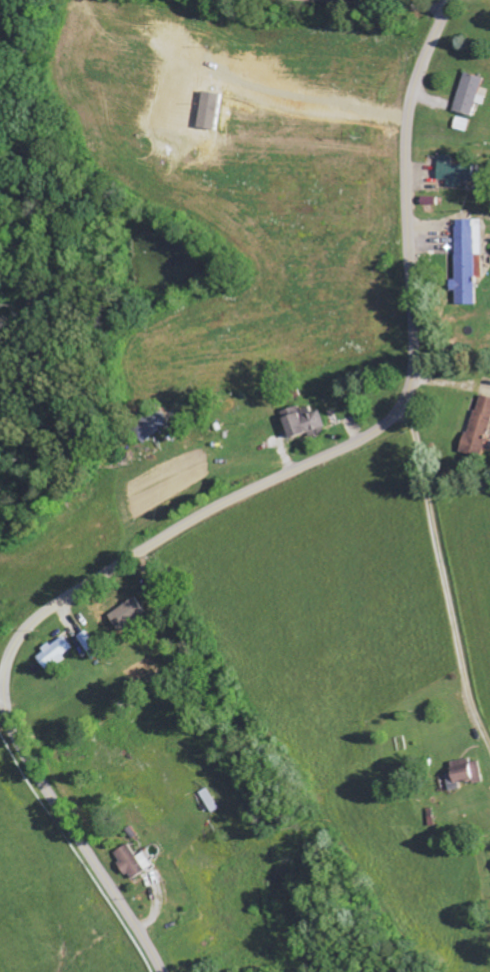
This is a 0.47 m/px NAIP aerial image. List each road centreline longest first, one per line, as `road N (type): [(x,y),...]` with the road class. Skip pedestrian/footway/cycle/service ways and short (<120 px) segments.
road 1 (secondary): [(162,971),(12,726),(8,656),(28,625),(66,595),(206,511),(363,436),(400,404),(411,361),(408,119),(450,0)]
road 2 (residential): [(400,404),(489,644)]

